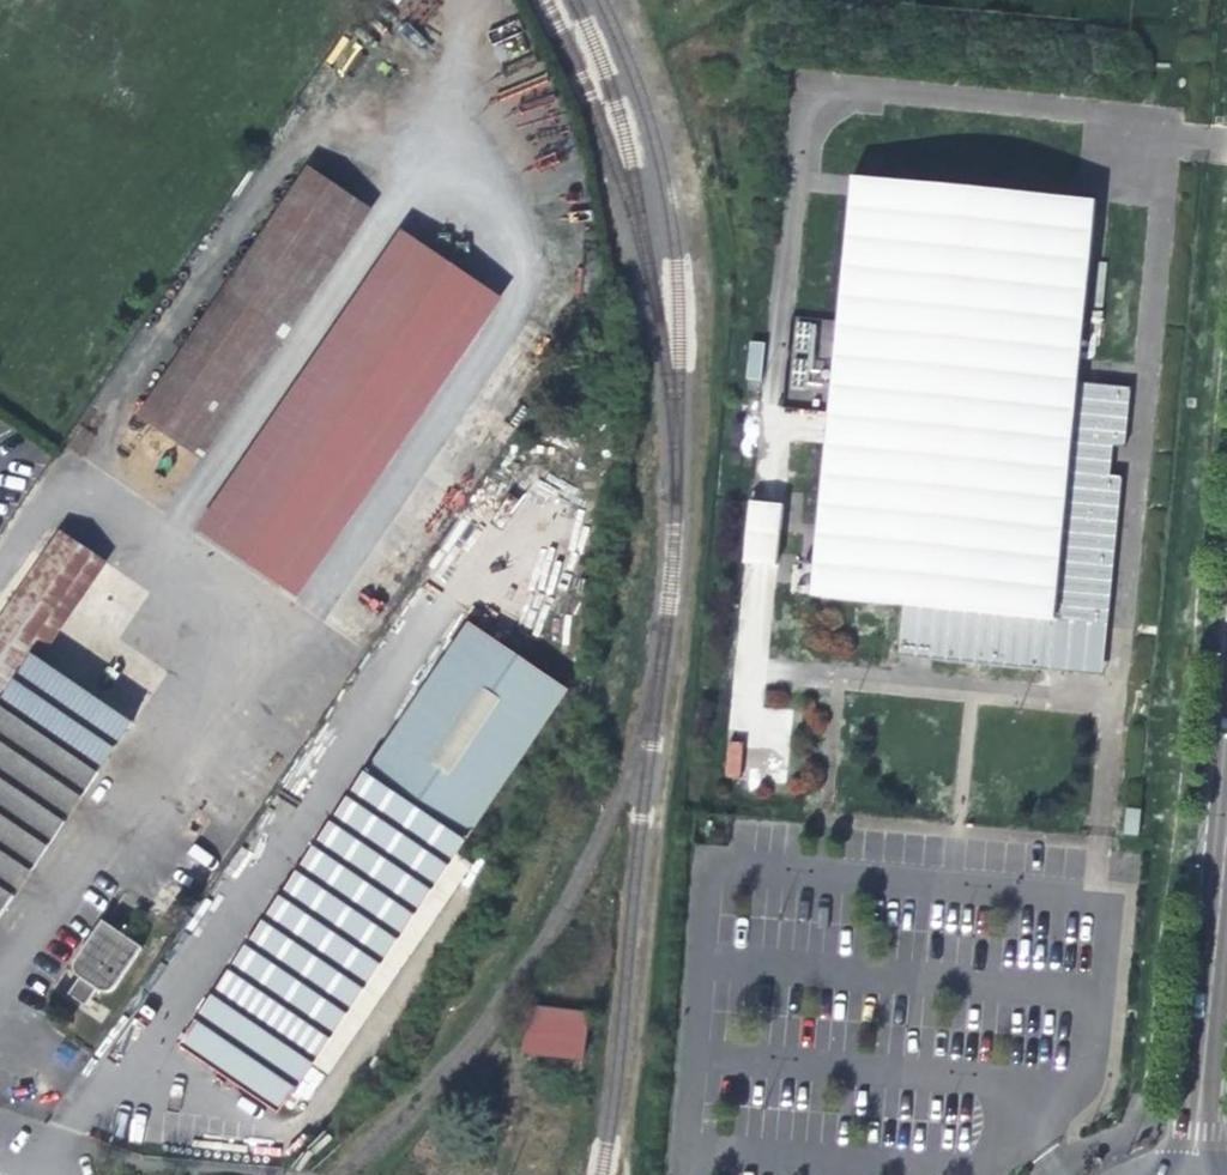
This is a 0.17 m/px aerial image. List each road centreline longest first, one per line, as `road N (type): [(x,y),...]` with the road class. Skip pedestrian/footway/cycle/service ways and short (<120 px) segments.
road 1 (secondary): [(1226,746),(1188,1174)]

